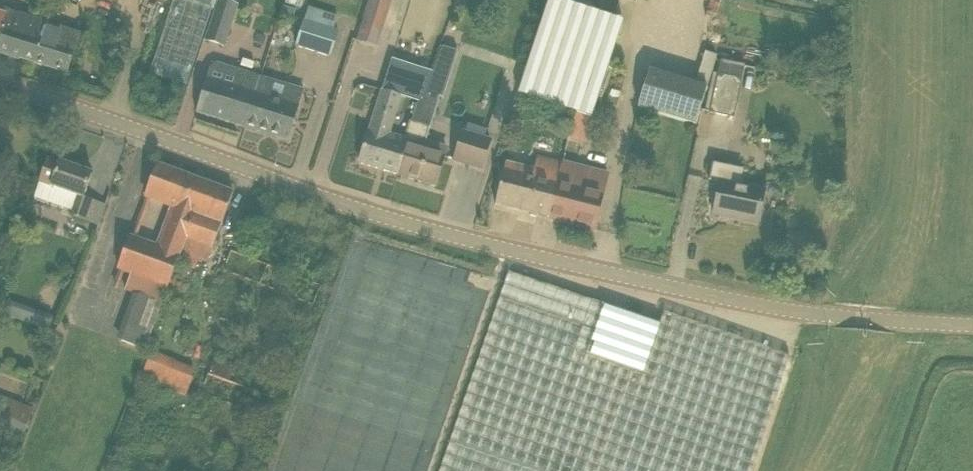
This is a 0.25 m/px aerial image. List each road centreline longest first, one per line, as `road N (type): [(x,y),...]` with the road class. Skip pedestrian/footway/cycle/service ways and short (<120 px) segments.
road 1 (tertiary): [(0,90),(52,101),(357,210),(814,315)]
road 2 (tertiary): [(972,325),(814,315)]

